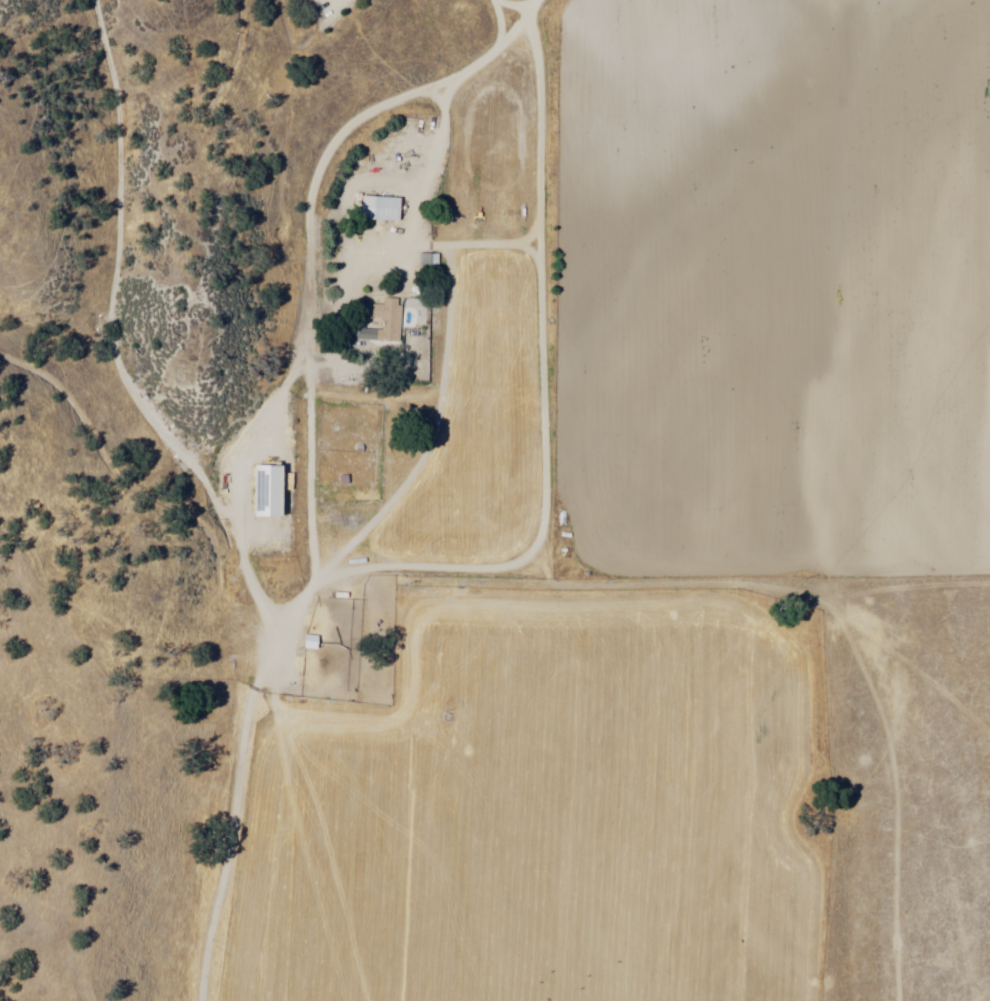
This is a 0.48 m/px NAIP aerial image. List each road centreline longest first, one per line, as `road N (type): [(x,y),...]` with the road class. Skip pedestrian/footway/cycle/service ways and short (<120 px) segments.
road 1 (track): [(472,0),(324,111),(267,512),(184,840),(177,1000)]

